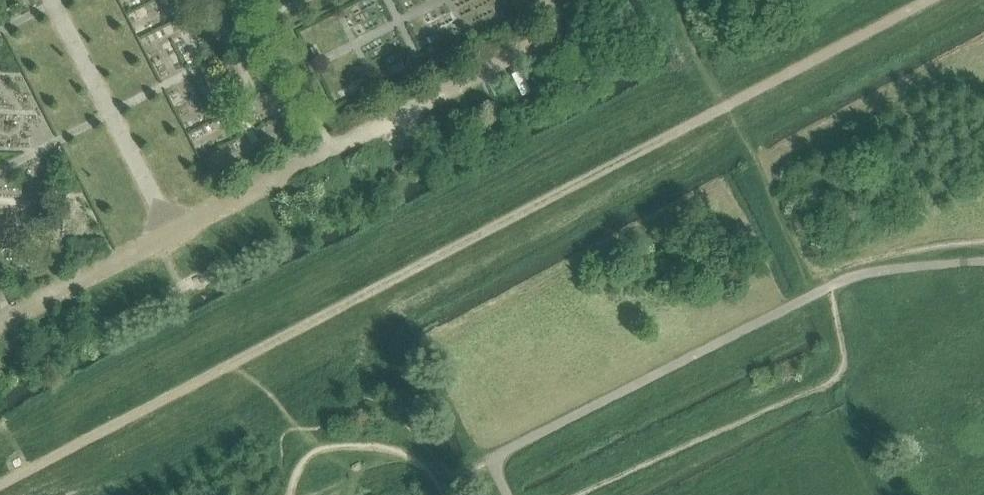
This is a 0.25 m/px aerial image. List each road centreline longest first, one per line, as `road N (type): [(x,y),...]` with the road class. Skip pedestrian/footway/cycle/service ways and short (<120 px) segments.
road 1 (track): [(930,0),(0,484)]

